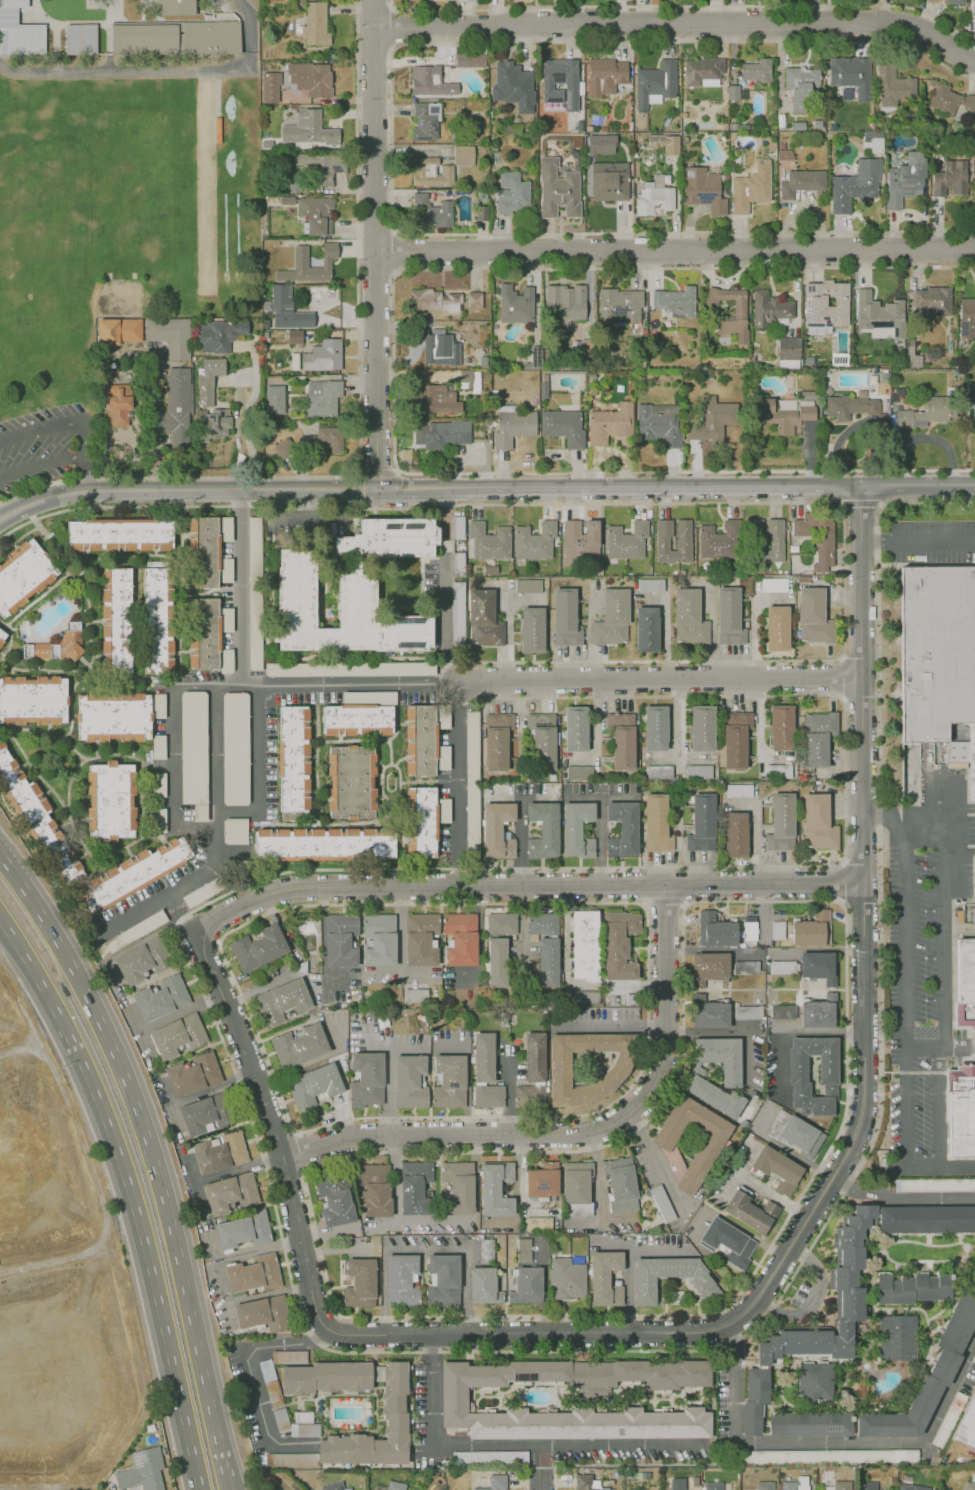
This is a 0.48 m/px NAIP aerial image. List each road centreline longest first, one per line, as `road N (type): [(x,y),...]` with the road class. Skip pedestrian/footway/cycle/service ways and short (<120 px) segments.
road 1 (residential): [(859,489),(865,1095),(859,1128),(799,1235)]
road 2 (trunk): [(228,1489),(182,1265),(133,1093),(65,947),(0,852)]
road 3 (residential): [(864,884),(322,887),(259,898),(194,931)]
road 4 (residential): [(974,59),(898,23),(375,26)]
road 5 (residential): [(974,247),(381,248)]
road 6 (residential): [(666,885),(663,1058),(632,1115),(581,1136),(361,1136),(285,1157)]
road 7 (tertiary): [(383,487),(974,488)]
road 8 (residential): [(799,1235),(742,1318),(724,1328),(333,1332)]
road 9 (residential): [(374,0),(383,487)]
road 10 (residential): [(194,931),(285,1157),(310,1296),(333,1332)]
road 11 (residential): [(861,677),(460,683)]
road 12 (tertiary): [(0,515),(48,497),(96,492),(383,487)]
road 13 (trunk): [(0,915),(83,1046),(109,1107),(149,1257)]
road 14 (trunk): [(149,1257),(199,1489)]

